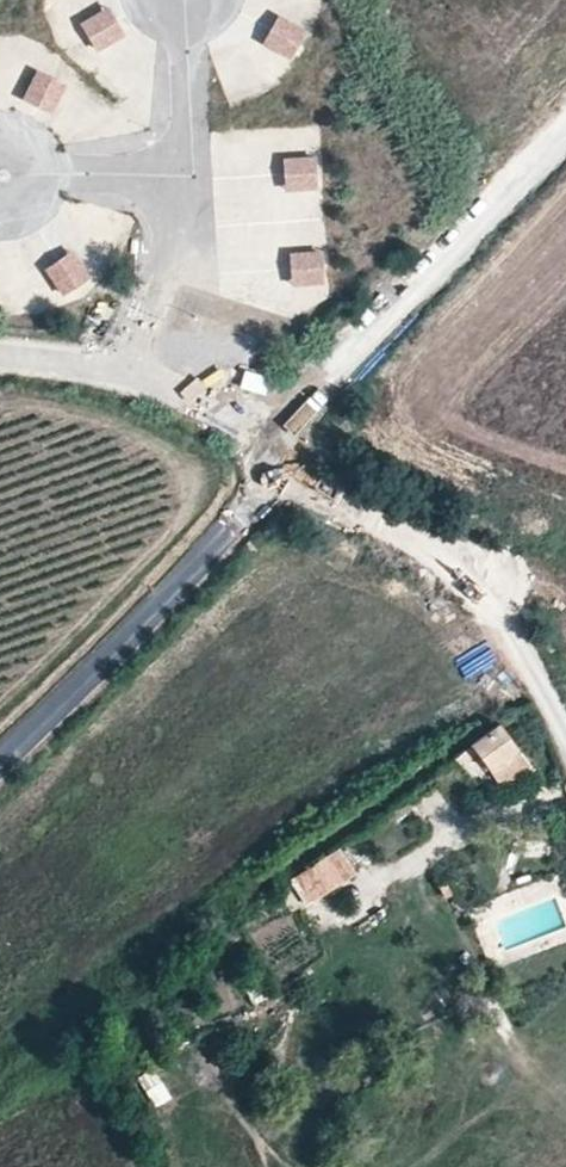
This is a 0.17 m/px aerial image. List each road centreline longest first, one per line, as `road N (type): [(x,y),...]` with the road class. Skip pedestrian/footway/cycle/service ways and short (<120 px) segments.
road 1 (unclassified): [(272,478),(281,437),(302,400),(565,130)]
road 2 (unclassified): [(565,731),(488,567),(272,478)]
road 3 (unclassified): [(0,767),(236,525),(272,478)]
road 4 (track): [(383,443),(565,517)]

